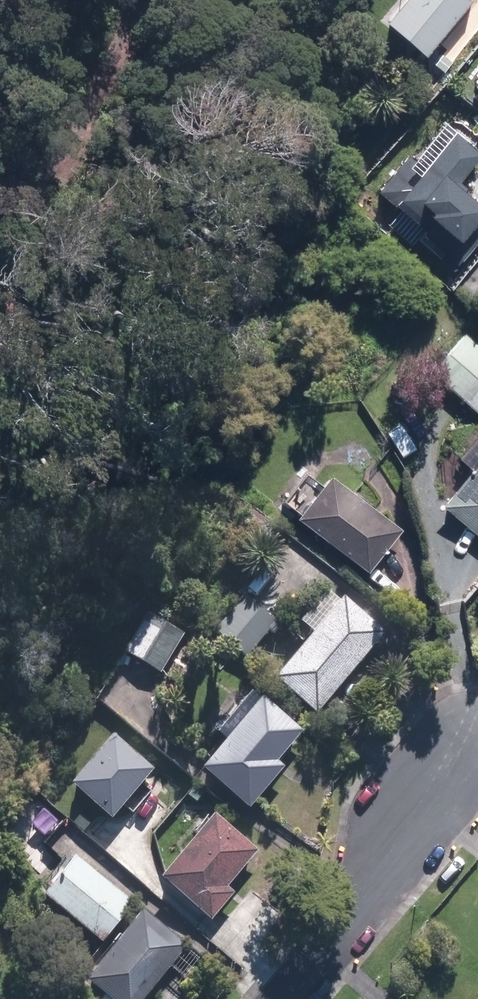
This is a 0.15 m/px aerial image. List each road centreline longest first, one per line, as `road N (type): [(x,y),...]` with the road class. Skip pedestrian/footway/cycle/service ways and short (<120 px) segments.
road 1 (residential): [(477,737),(373,893),(285,998)]

